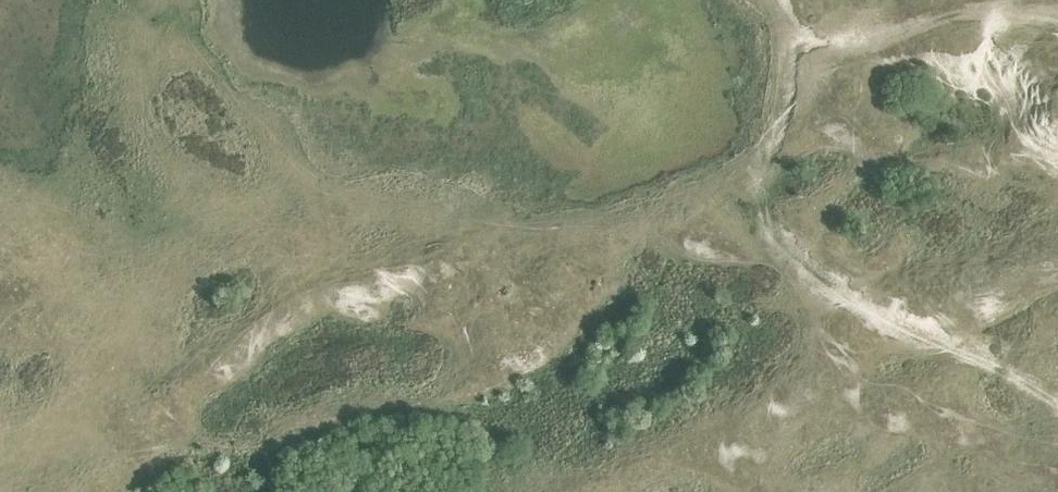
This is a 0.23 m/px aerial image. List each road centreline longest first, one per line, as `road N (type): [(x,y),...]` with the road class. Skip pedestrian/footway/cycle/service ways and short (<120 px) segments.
road 1 (track): [(776,0),(788,40),(757,185),(773,246),(852,321),(1057,408)]

